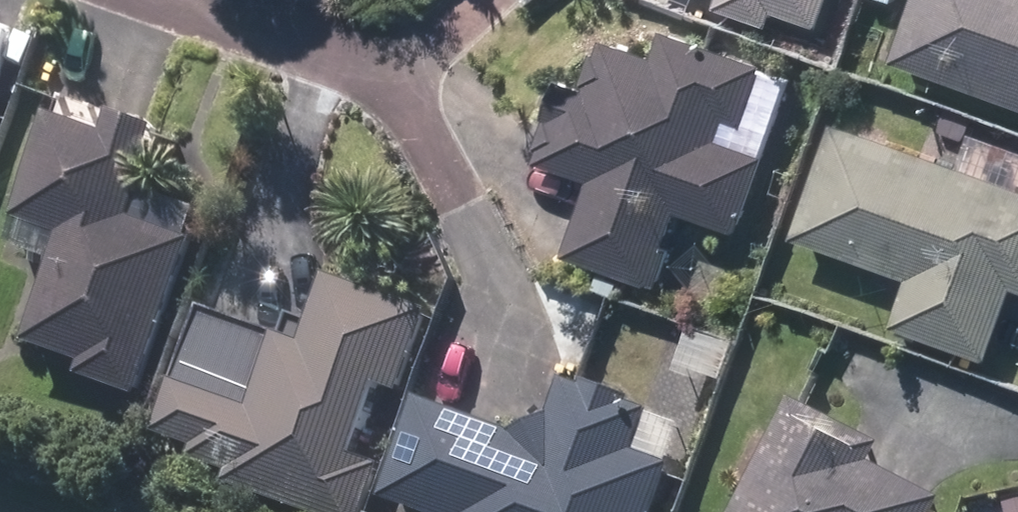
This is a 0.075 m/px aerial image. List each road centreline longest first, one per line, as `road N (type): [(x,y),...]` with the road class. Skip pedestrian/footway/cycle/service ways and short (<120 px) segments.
road 1 (residential): [(203,0),(401,76)]
road 2 (residential): [(467,202),(401,76)]

